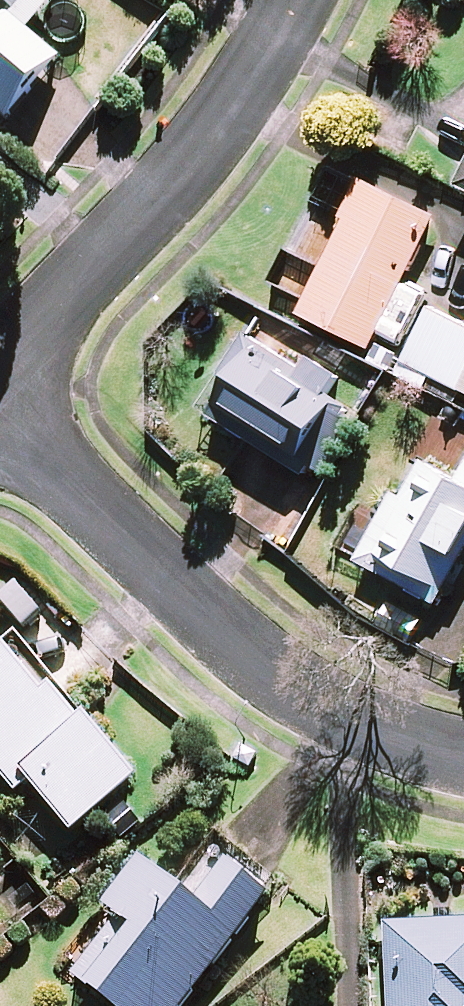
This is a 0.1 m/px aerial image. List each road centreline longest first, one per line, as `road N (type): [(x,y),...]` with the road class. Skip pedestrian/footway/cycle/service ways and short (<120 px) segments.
road 1 (residential): [(0,379),(211,130),(294,0)]
road 2 (residential): [(309,701),(0,400)]
road 3 (residential): [(463,755),(433,752),(309,701)]

